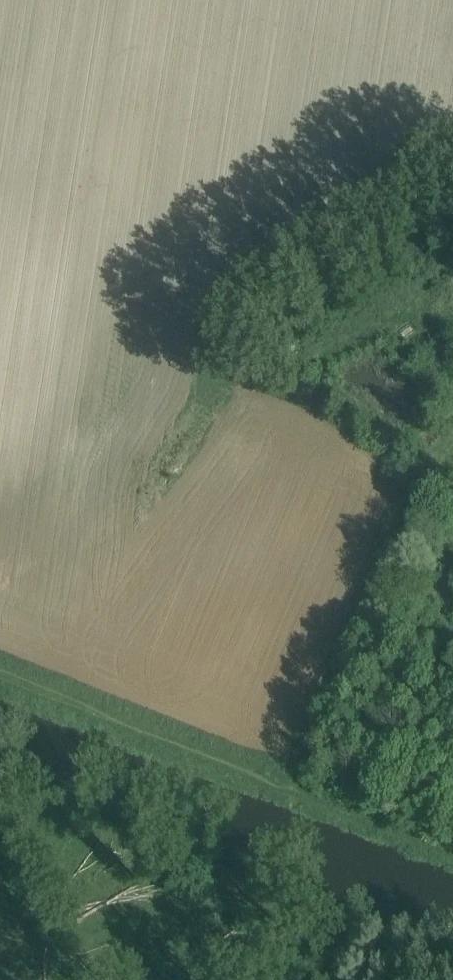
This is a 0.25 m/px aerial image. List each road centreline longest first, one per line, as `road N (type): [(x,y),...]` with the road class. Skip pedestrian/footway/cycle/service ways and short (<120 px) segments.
road 1 (track): [(452,416),(424,462),(281,803),(452,873)]

